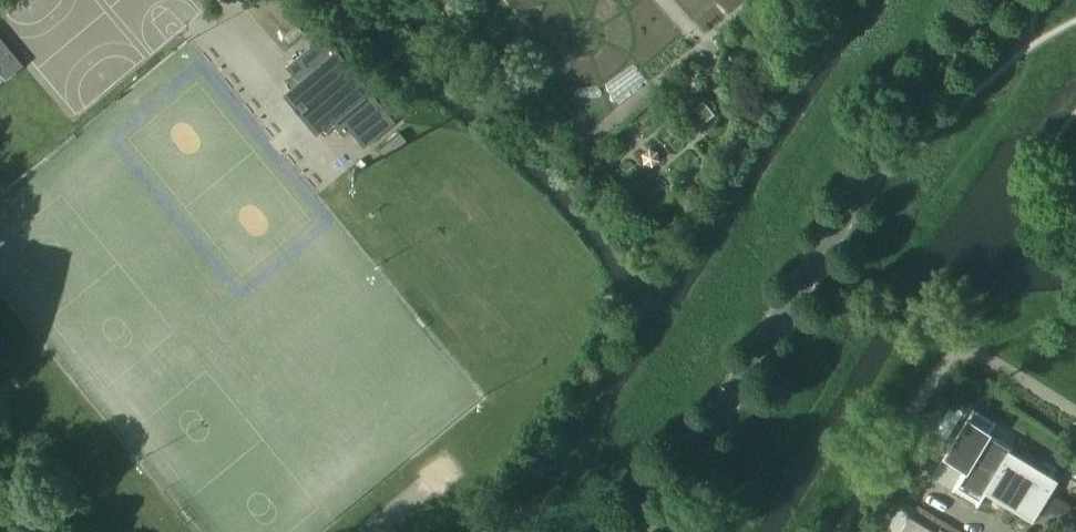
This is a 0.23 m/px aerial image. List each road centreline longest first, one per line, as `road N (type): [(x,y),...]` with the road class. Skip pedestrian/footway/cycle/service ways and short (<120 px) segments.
road 1 (residential): [(632,531),(684,467),(939,62),(987,0)]

